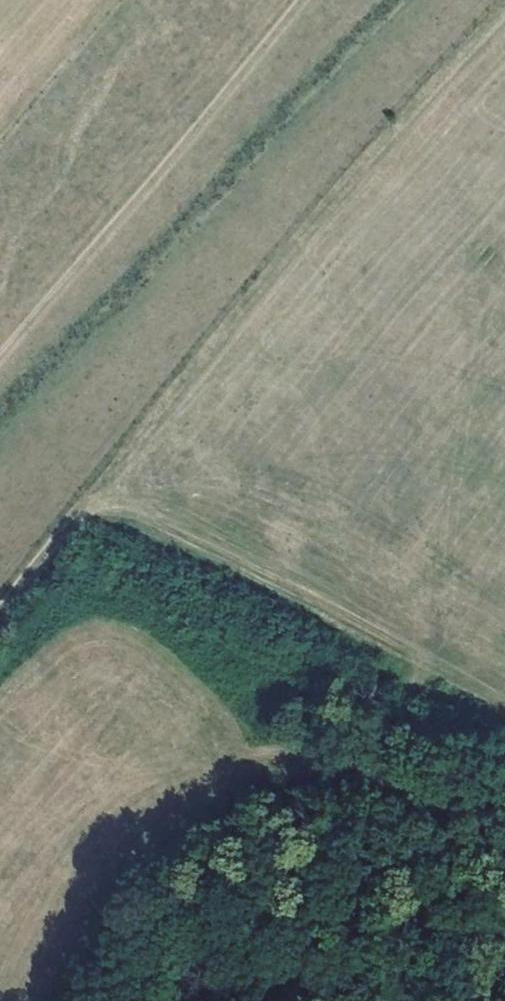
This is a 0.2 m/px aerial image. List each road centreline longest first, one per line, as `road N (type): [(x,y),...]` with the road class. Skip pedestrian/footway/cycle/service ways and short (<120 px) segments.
road 1 (track): [(504,714),(321,608),(67,519),(0,603)]
road 2 (track): [(407,658),(337,780),(351,850),(460,940),(504,951)]
road 3 (track): [(351,850),(246,1000)]

